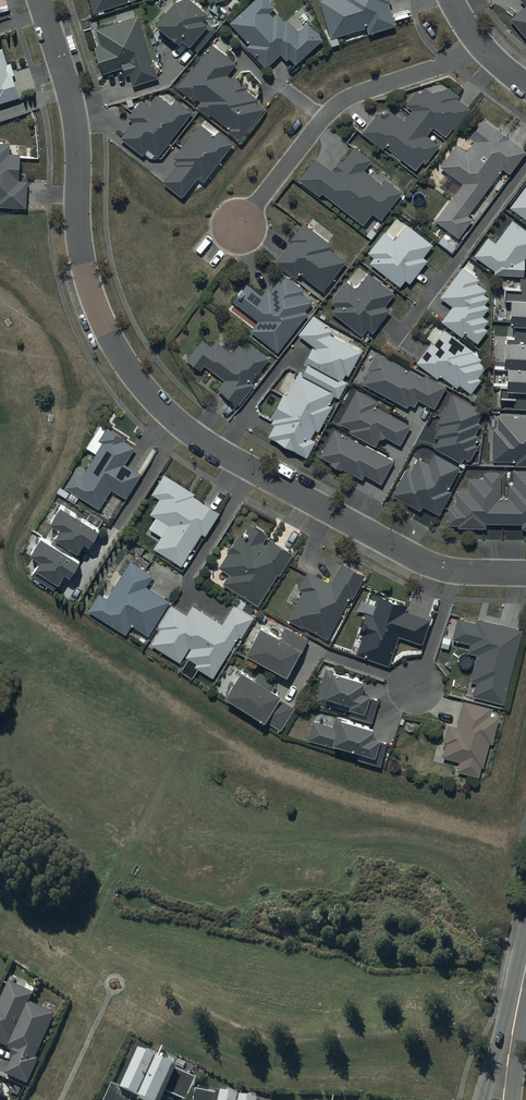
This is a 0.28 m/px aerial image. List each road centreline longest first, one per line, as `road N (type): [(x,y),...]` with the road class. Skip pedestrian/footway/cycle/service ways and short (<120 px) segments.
road 1 (residential): [(457,571),(419,560),(253,472),(180,423),(143,388),(101,318),(84,264),(78,125),(41,0)]
road 2 (residential): [(475,40),(432,70),(346,98),(323,118)]
road 3 (residential): [(323,118),(239,225)]
road 4 (residential): [(457,571),(416,686)]

